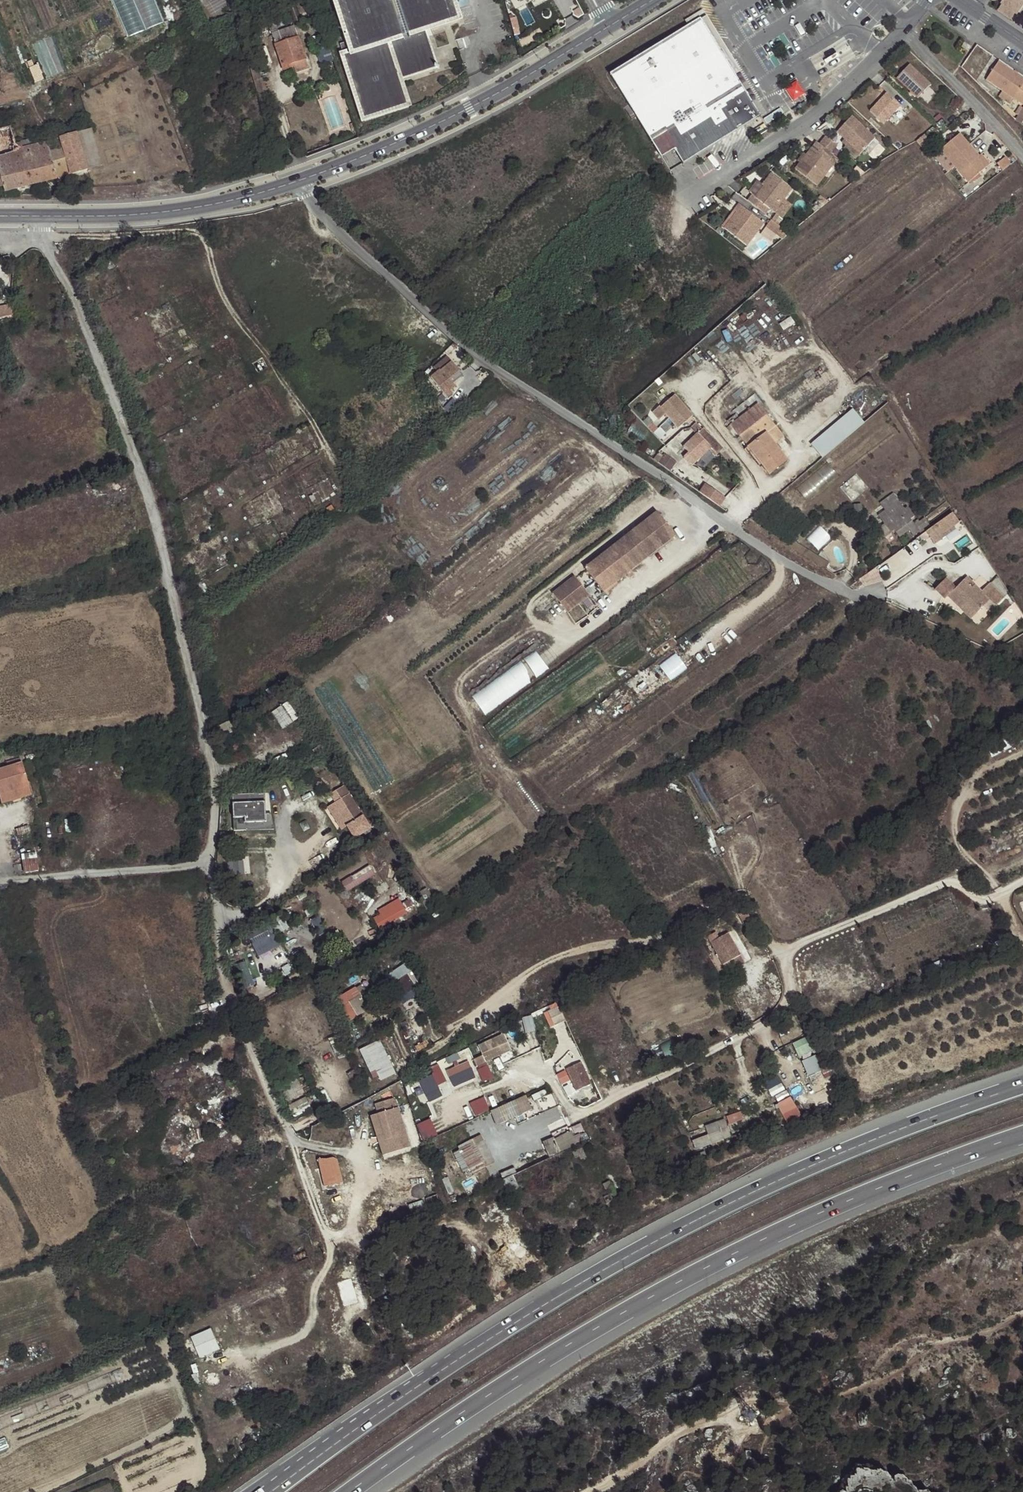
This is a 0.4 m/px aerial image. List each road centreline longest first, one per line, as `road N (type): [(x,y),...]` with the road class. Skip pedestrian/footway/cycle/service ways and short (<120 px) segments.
road 1 (motorway): [(351,1491),(615,1315),(859,1194),(1022,1135)]
road 2 (unclassified): [(887,593),(862,598),(798,568),(475,356),(290,184)]
road 3 (unclassified): [(213,862),(210,755),(150,501),(78,307),(35,217)]
road 4 (motorway): [(1022,1086),(786,1176),(675,1231),(429,1378)]
road 5 (unclassified): [(784,950),(737,914),(654,938),(616,939),(520,978),(453,1036),(404,1061)]
road 6 (tertiary): [(290,184),(460,114),(648,0)]
road 7 (unclassified): [(582,1114),(789,1004),(784,950)]
road 8 (residential): [(686,197),(825,109),(901,28)]
road 9 (unclassified): [(784,950),(943,883),(998,897),(1022,881)]
road 10 (tertiary): [(35,217),(211,203),(290,184)]
road 11 (unclassified): [(0,882),(213,862)]
road 12 (motorway): [(429,1378),(254,1491)]
road 13 (motorway): [(429,1378),(271,1491)]
road 14 (unclassified): [(1022,157),(901,28)]
road 15 (track): [(163,34),(0,98)]
road 16 (unclassified): [(238,1006),(213,862)]
road 17 (unclassified): [(238,1006),(359,942)]
road 18 (unclassified): [(287,1133),(238,1006)]

